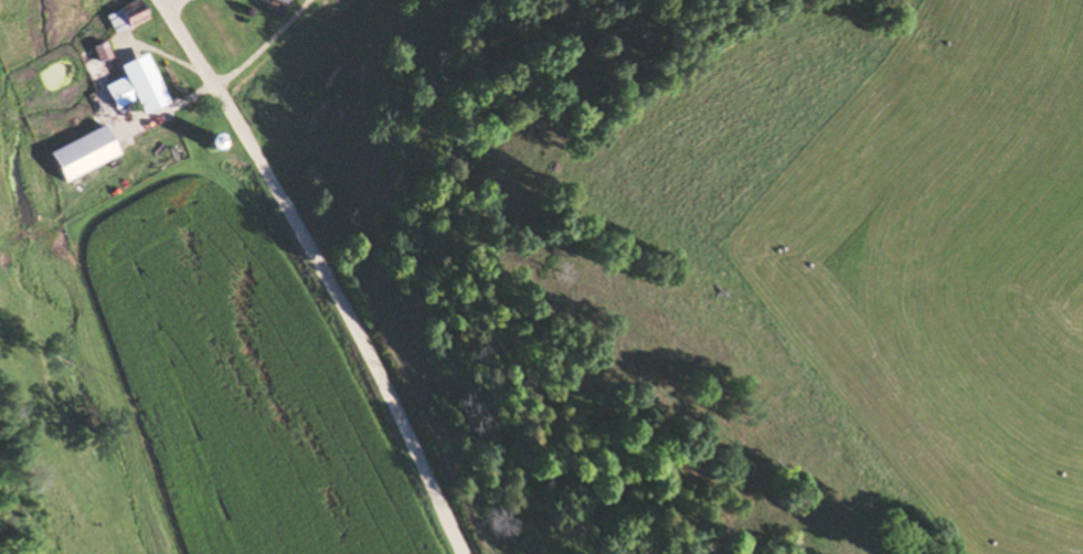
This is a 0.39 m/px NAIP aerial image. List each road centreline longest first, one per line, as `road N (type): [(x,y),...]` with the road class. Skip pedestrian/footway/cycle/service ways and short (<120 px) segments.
road 1 (residential): [(467,553),(329,279),(160,0)]

